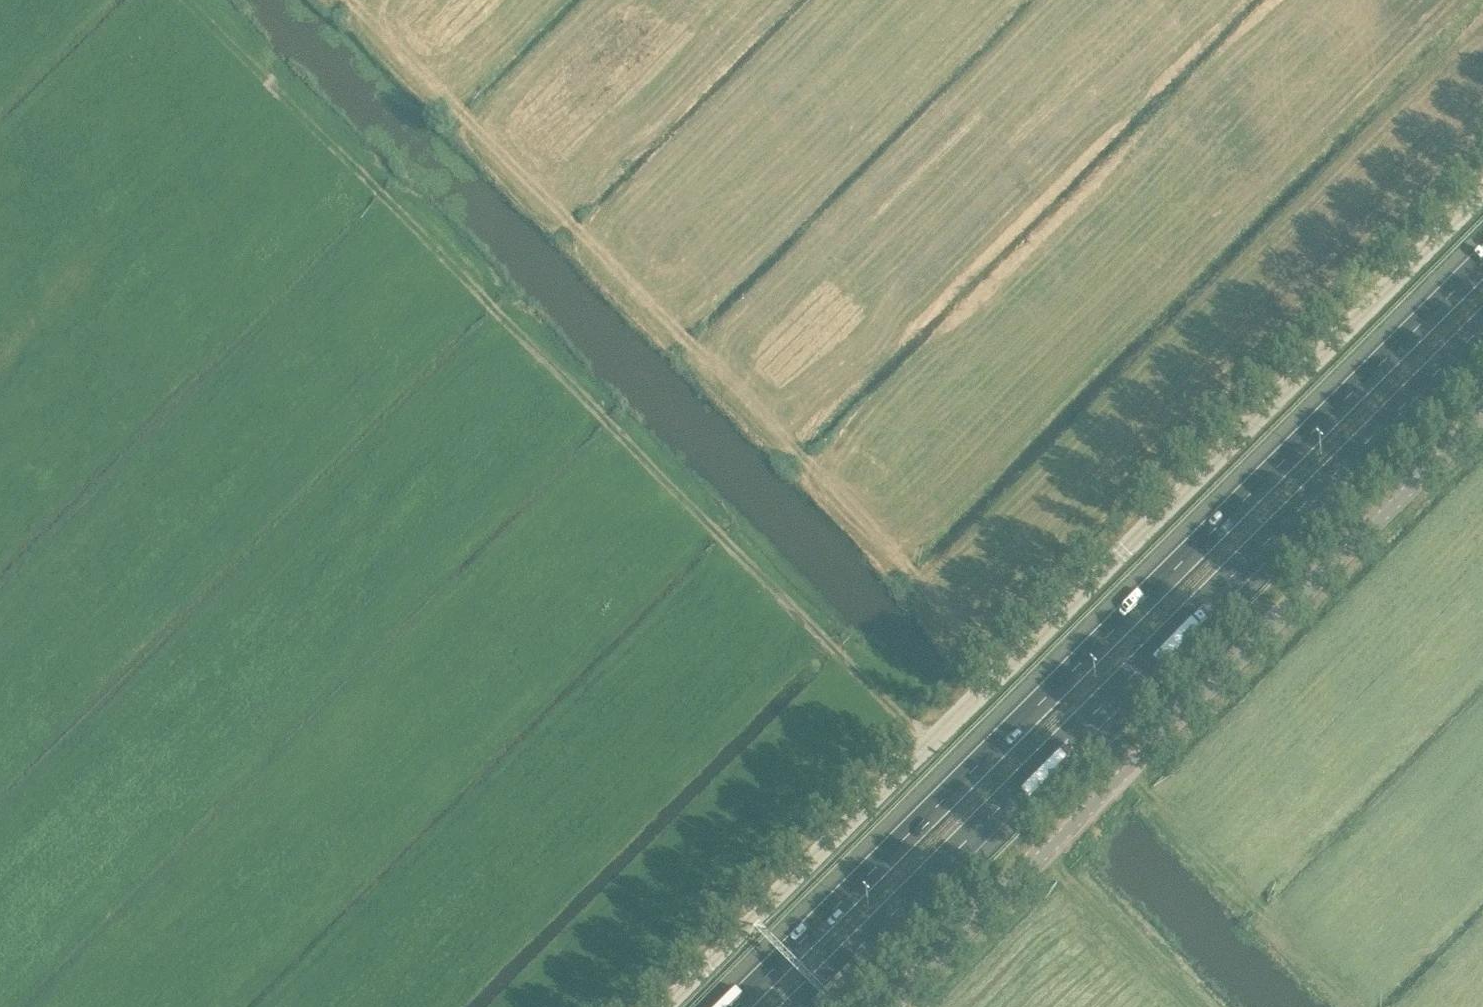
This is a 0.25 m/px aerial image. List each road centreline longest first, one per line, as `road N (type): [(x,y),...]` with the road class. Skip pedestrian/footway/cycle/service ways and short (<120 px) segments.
road 1 (unclassified): [(666,1006),(1482,195)]
road 2 (motorway): [(1482,266),(734,1006)]
road 3 (motorway): [(807,1006),(1482,338)]
road 4 (unclassified): [(891,1006),(1482,416)]

